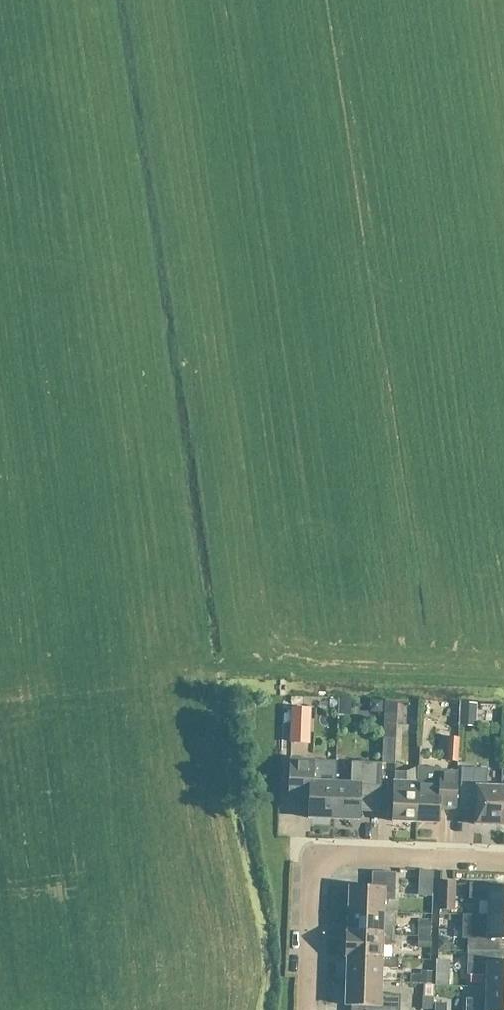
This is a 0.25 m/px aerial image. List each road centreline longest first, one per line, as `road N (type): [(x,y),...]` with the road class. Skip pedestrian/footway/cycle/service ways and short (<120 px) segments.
road 1 (residential): [(503,863),(313,854),(307,1009)]

